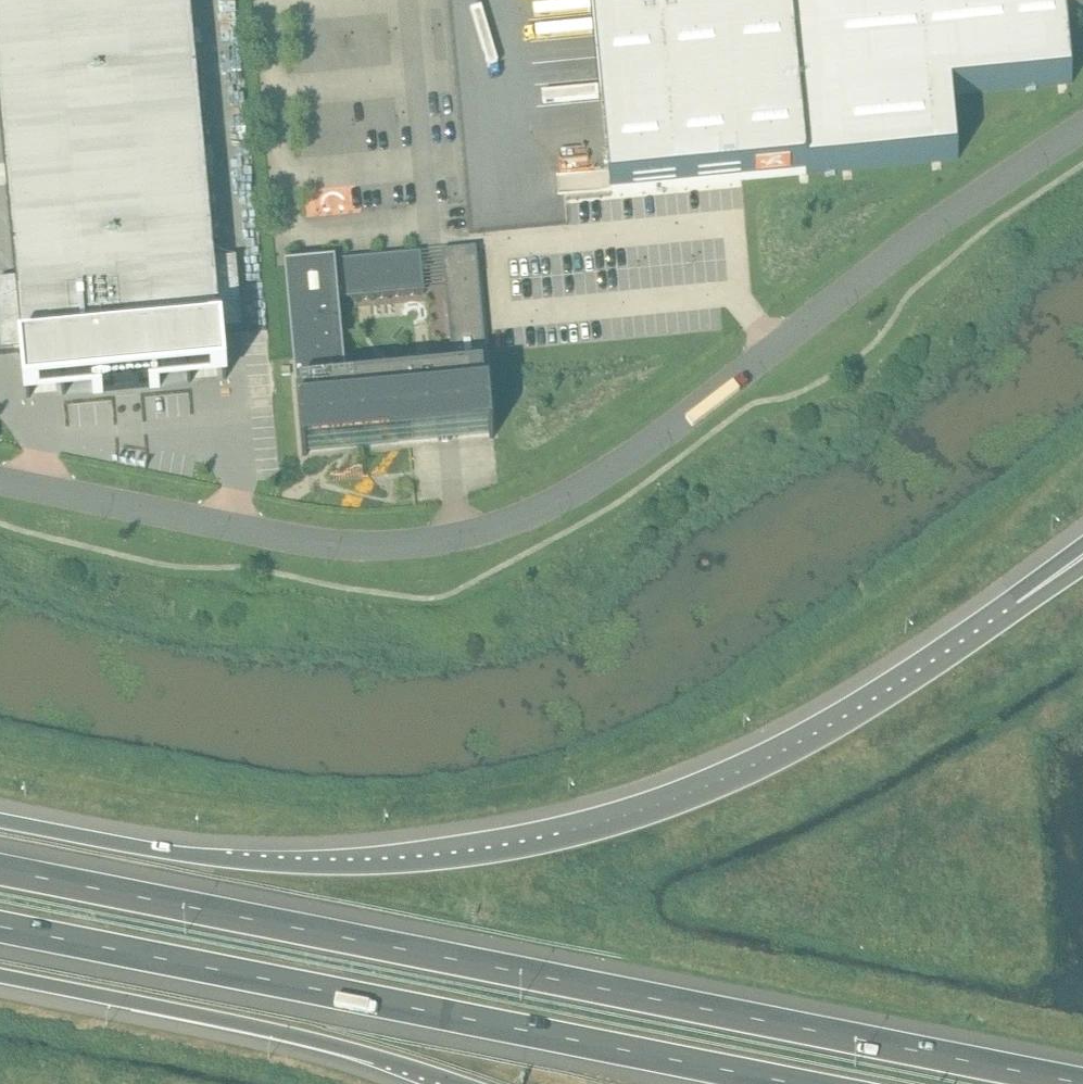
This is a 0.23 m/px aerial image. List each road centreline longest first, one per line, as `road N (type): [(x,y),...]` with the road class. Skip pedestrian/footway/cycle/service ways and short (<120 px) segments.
road 1 (unclassified): [(1082,126),(928,227),(671,430),(507,521),(396,545),(333,544),(0,480)]
road 2 (motorway): [(1082,1083),(0,869)]
road 3 (motorway): [(1015,605),(793,746),(658,806),(569,832),(457,852),(298,862),(164,853),(0,822)]
road 4 (motorway): [(0,924),(831,1083)]
road 5 (motorway): [(0,975),(309,1038),(453,1083)]

